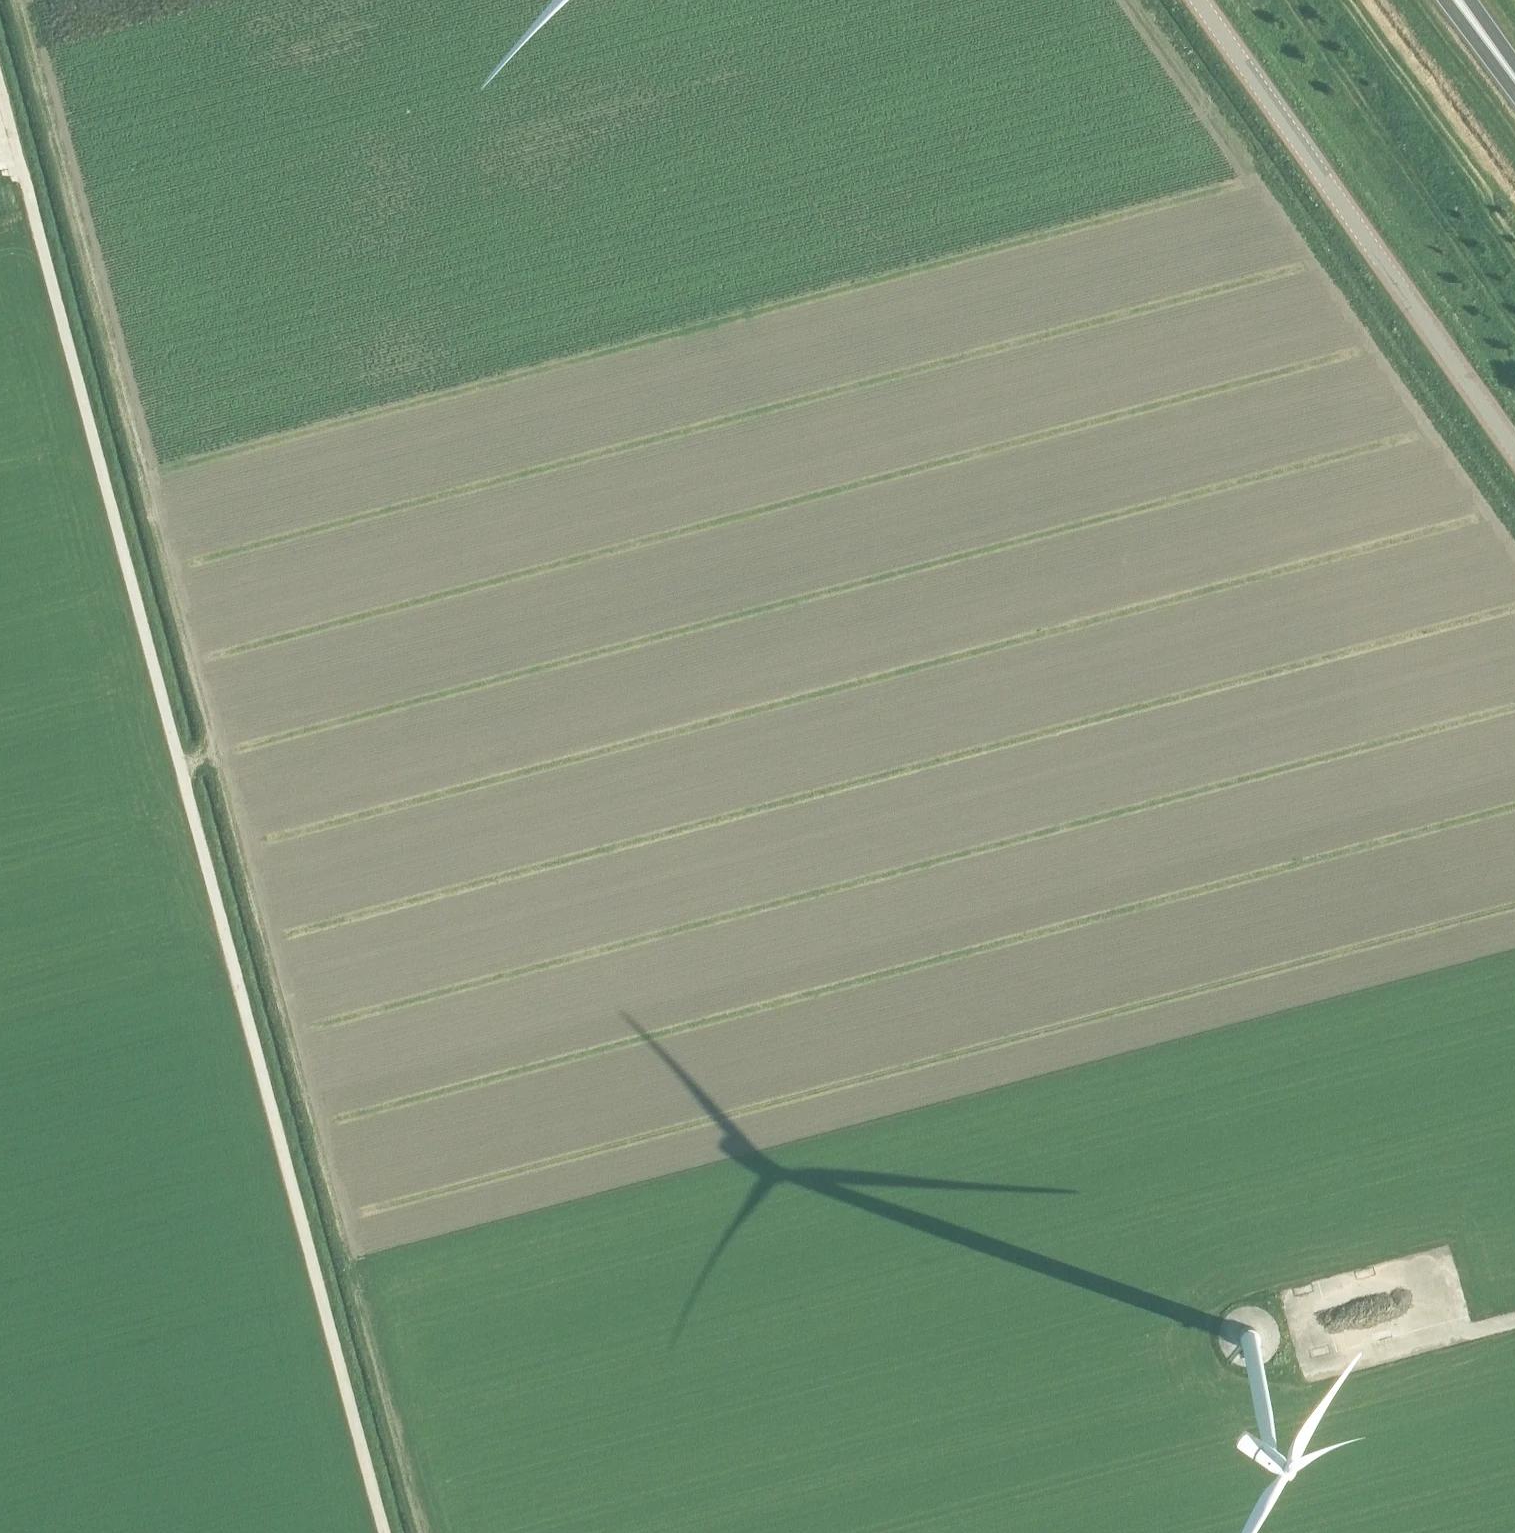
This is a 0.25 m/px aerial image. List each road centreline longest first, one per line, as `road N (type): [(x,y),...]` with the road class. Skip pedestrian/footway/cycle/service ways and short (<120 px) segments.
road 1 (unclassified): [(1514,452),(1195,0)]

